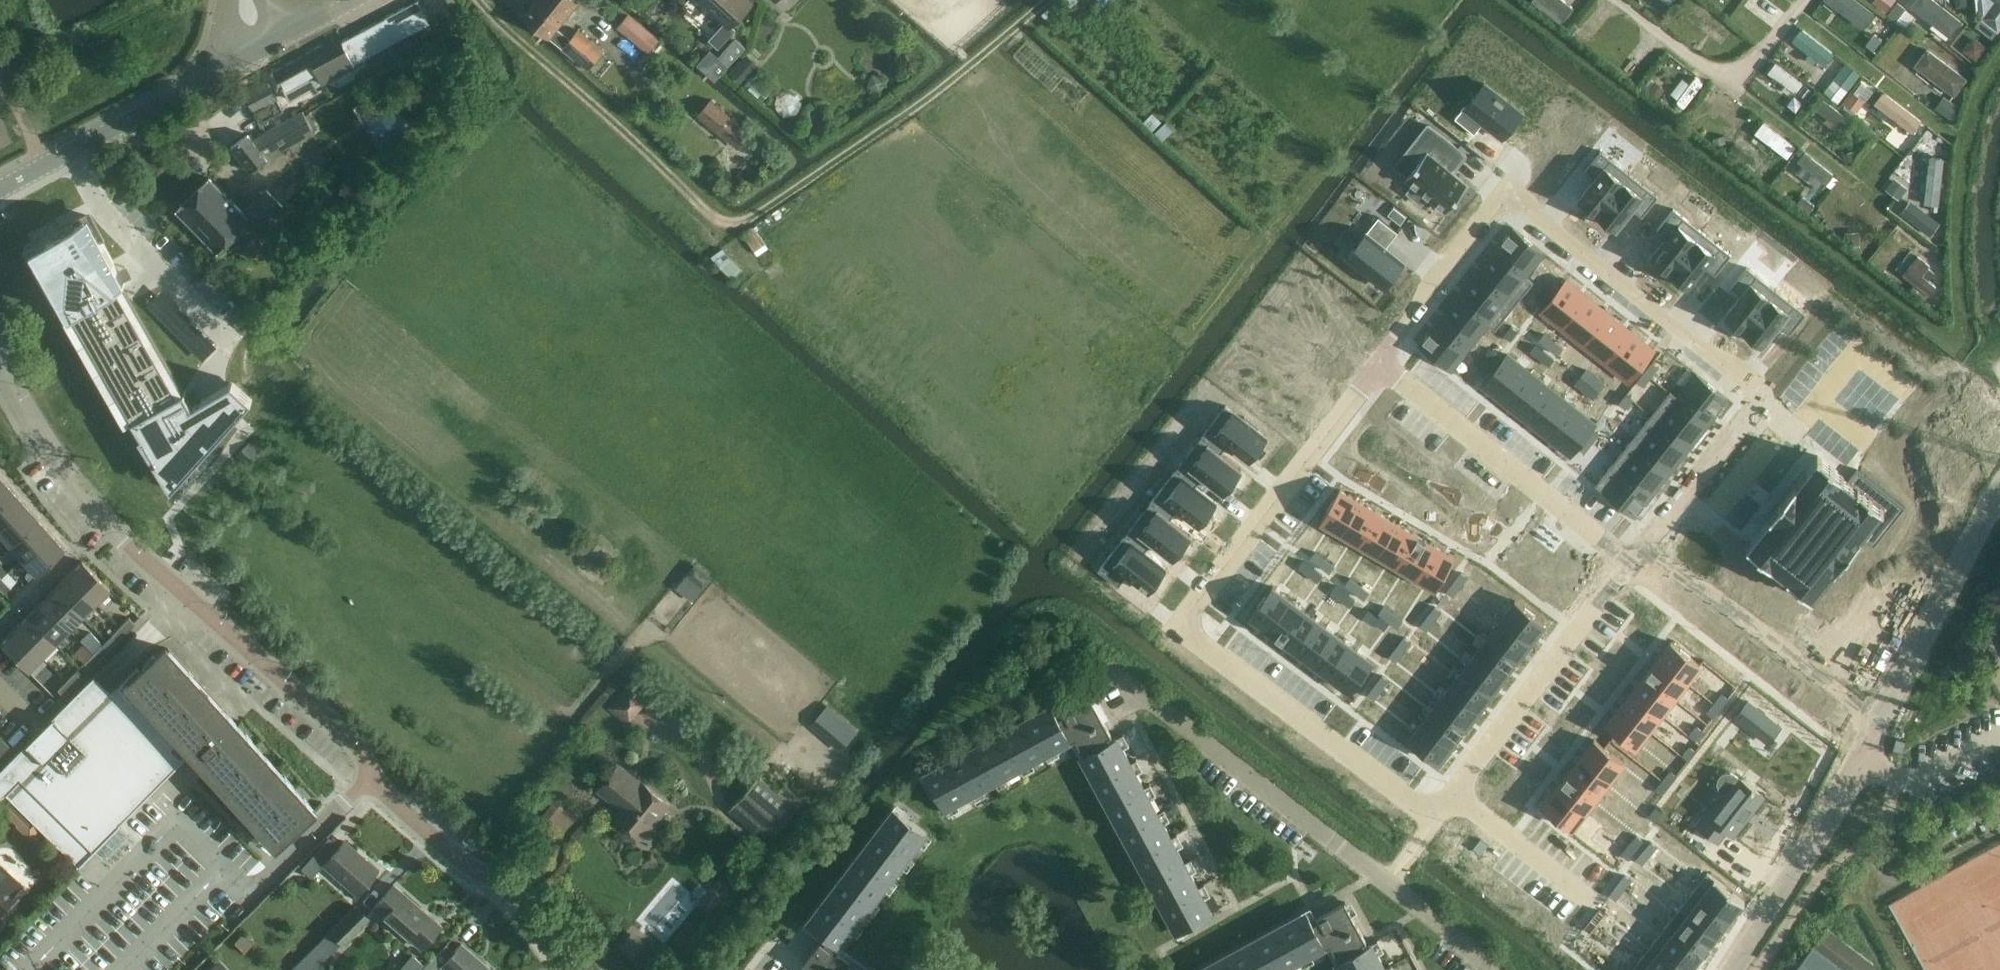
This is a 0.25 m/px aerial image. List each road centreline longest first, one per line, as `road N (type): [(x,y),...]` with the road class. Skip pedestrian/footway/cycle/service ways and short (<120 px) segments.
road 1 (residential): [(1376,366),(1176,627),(1432,814),(1632,563)]
road 2 (tertiary): [(573,969),(511,892),(403,811),(348,737),(92,508),(46,446),(0,358)]
road 3 (residential): [(1632,563),(1764,394),(1503,191),(1376,366)]
road 4 (residential): [(1488,969),(1120,677)]
road 5 (residential): [(1632,563),(1376,366)]
road 6 (residential): [(1868,746),(1632,563)]
road 7 (residential): [(0,190),(261,49)]
road 8 (tertiary): [(1999,489),(1868,746)]
road 9 (tertiary): [(1732,969),(1858,764)]
road 10 (residential): [(1858,764),(1920,779),(1999,737)]

